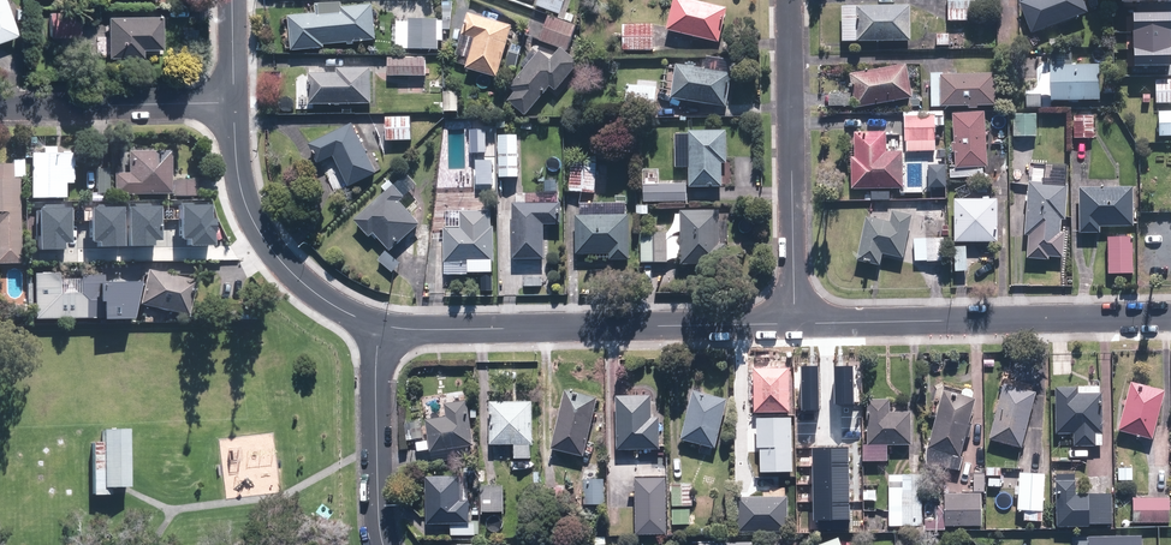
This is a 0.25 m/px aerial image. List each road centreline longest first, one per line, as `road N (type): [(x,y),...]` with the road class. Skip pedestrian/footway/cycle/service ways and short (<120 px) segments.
road 1 (residential): [(795,323),(379,325)]
road 2 (residential): [(1170,317),(795,323)]
road 3 (residential): [(789,0),(795,323)]
road 4 (residential): [(379,325),(310,290),(258,231),(238,180),(233,104)]
road 5 (residential): [(233,104),(0,108)]
road 6 (residential): [(383,544),(379,325)]

